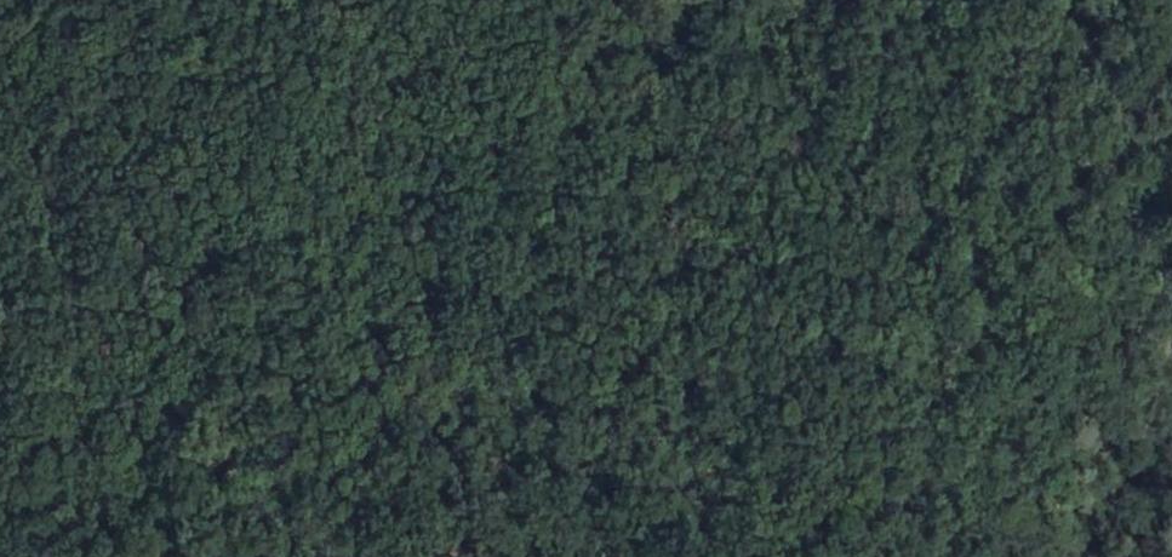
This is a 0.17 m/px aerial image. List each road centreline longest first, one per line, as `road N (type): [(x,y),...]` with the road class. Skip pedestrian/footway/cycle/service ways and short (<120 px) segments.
road 1 (track): [(964,0),(1038,11),(1171,56)]
road 2 (track): [(668,0),(752,13),(814,0)]

